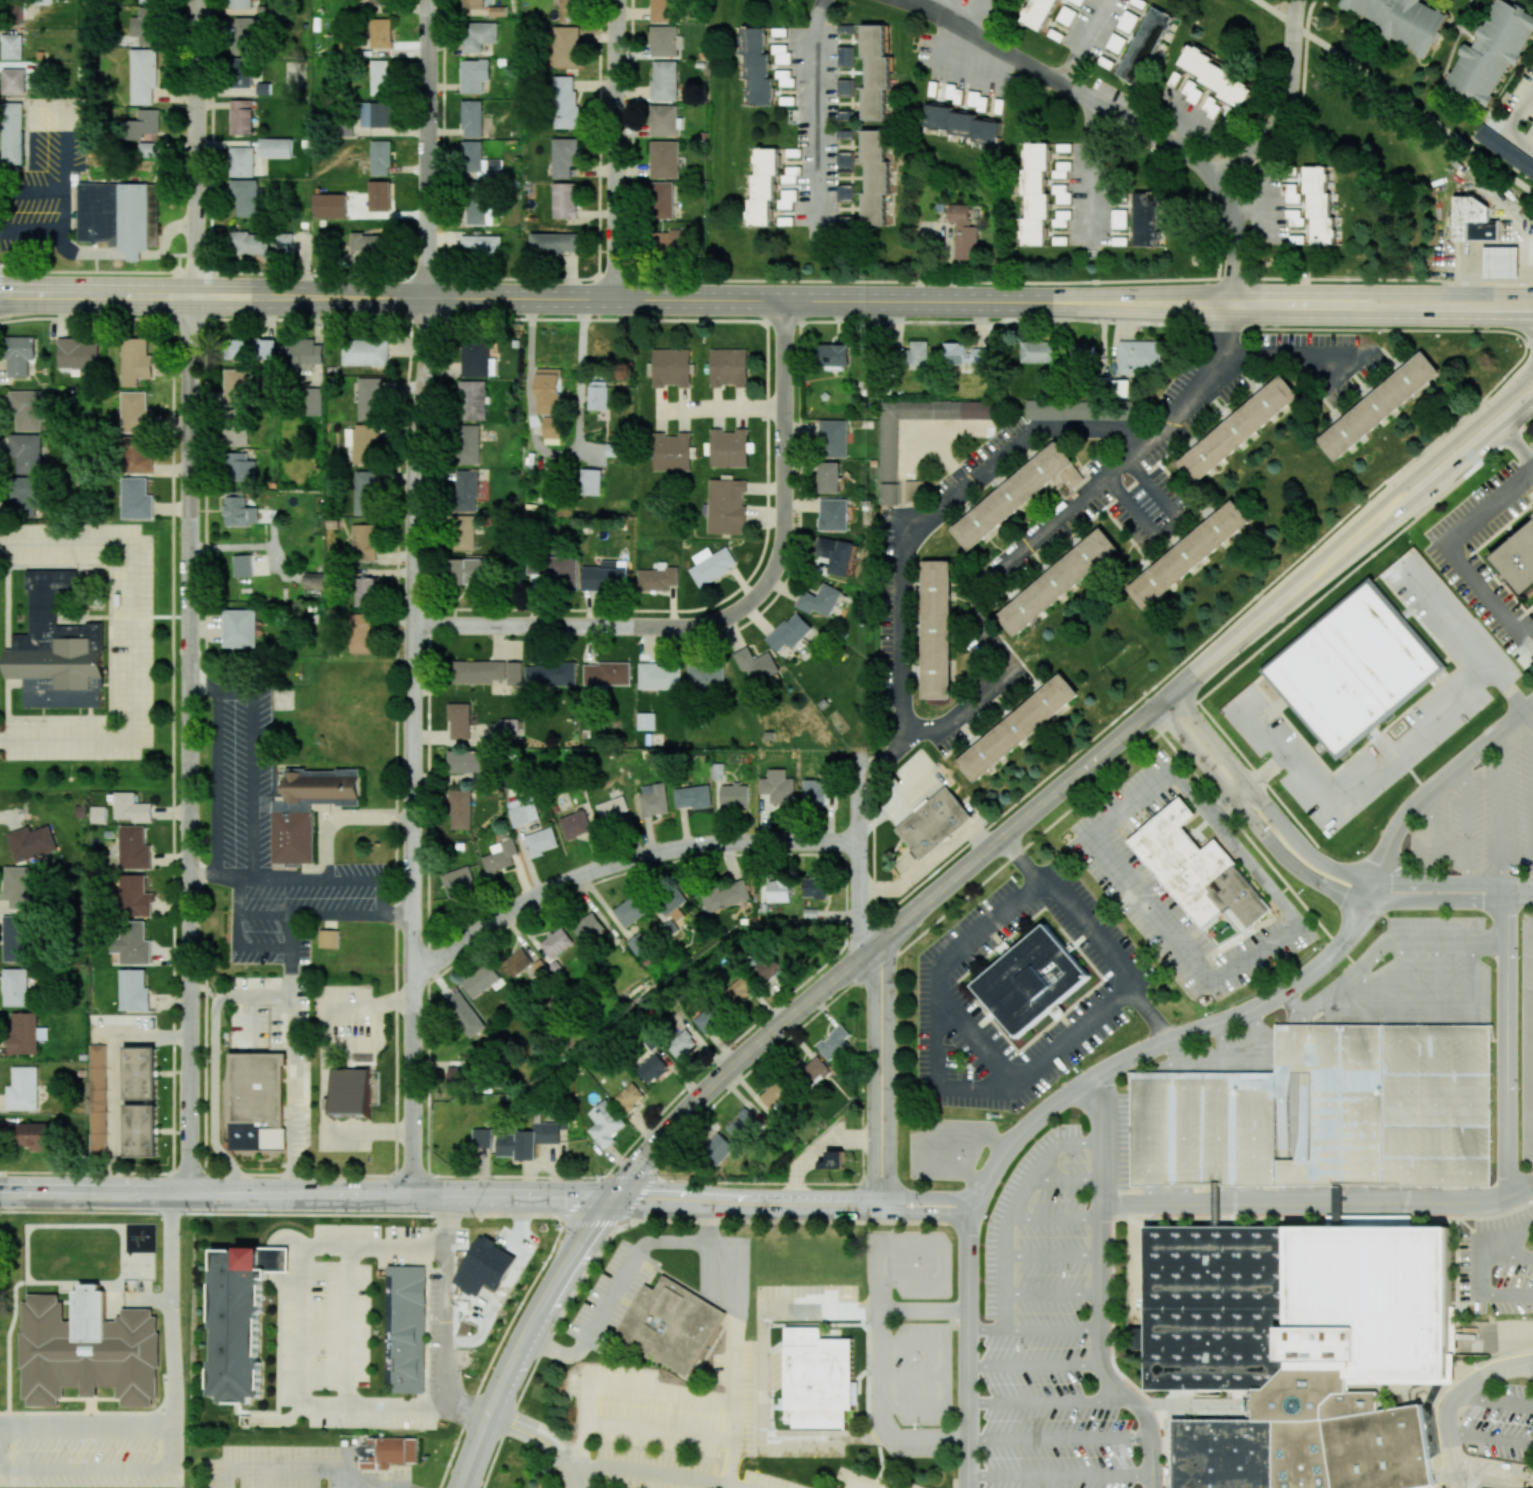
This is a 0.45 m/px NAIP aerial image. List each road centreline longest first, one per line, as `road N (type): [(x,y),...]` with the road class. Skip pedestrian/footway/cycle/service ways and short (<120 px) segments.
road 1 (residential): [(414,1196),(415,469),(428,298)]
road 2 (residential): [(192,1195),(193,299)]
road 3 (secondary): [(612,1197),(748,1053),(1158,707)]
road 4 (residential): [(1234,292),(1226,347),(1204,386),(980,594),(984,633),(1004,664),(891,756),(860,764)]
road 5 (secondary): [(428,298),(1054,302)]
road 6 (secondary): [(0,1193),(612,1197)]
road 7 (residential): [(1153,441),(1130,430),(1036,429),(923,526),(904,569),(907,743)]
road 8 (residential): [(414,981),(521,905),(598,870),(717,844),(860,840)]
road 9 (secondary): [(1532,294),(1198,292),(1054,302)]
road 10 (secondary): [(1054,302),(1232,315),(1511,318)]
road 11 (secondary): [(0,296),(428,298)]
road 12 (residential): [(414,626),(710,625),(757,595),(781,551)]
road 13 (residential): [(978,1202),(612,1197)]
road 14 (residential): [(612,1197),(709,1210),(972,1221)]
road 15 (secondary): [(463,1487),(518,1354),(612,1197)]
road 16 (residential): [(193,299),(196,0)]
road 17 (residential): [(615,299),(616,0)]
road 18 (residential): [(428,298),(429,0)]
road 19 (residential): [(1377,882),(1311,855),(1174,693)]
road 20 (residential): [(891,1215),(892,932)]
road 21 (residential): [(873,946),(873,1214)]
road 22 (residential): [(781,551),(785,300)]
road 23 (residential): [(1158,707),(1286,860),(1323,884)]
road 24 (secondary): [(1378,531),(1532,404)]
road 25 (secondary): [(1158,707),(1307,578)]
road 26 (residential): [(873,946),(860,912),(860,764)]
road 27 (secondary): [(1520,382),(1404,480)]
road 28 (secondary): [(1404,480),(1307,578)]
road 29 (residential): [(784,410),(657,410)]

